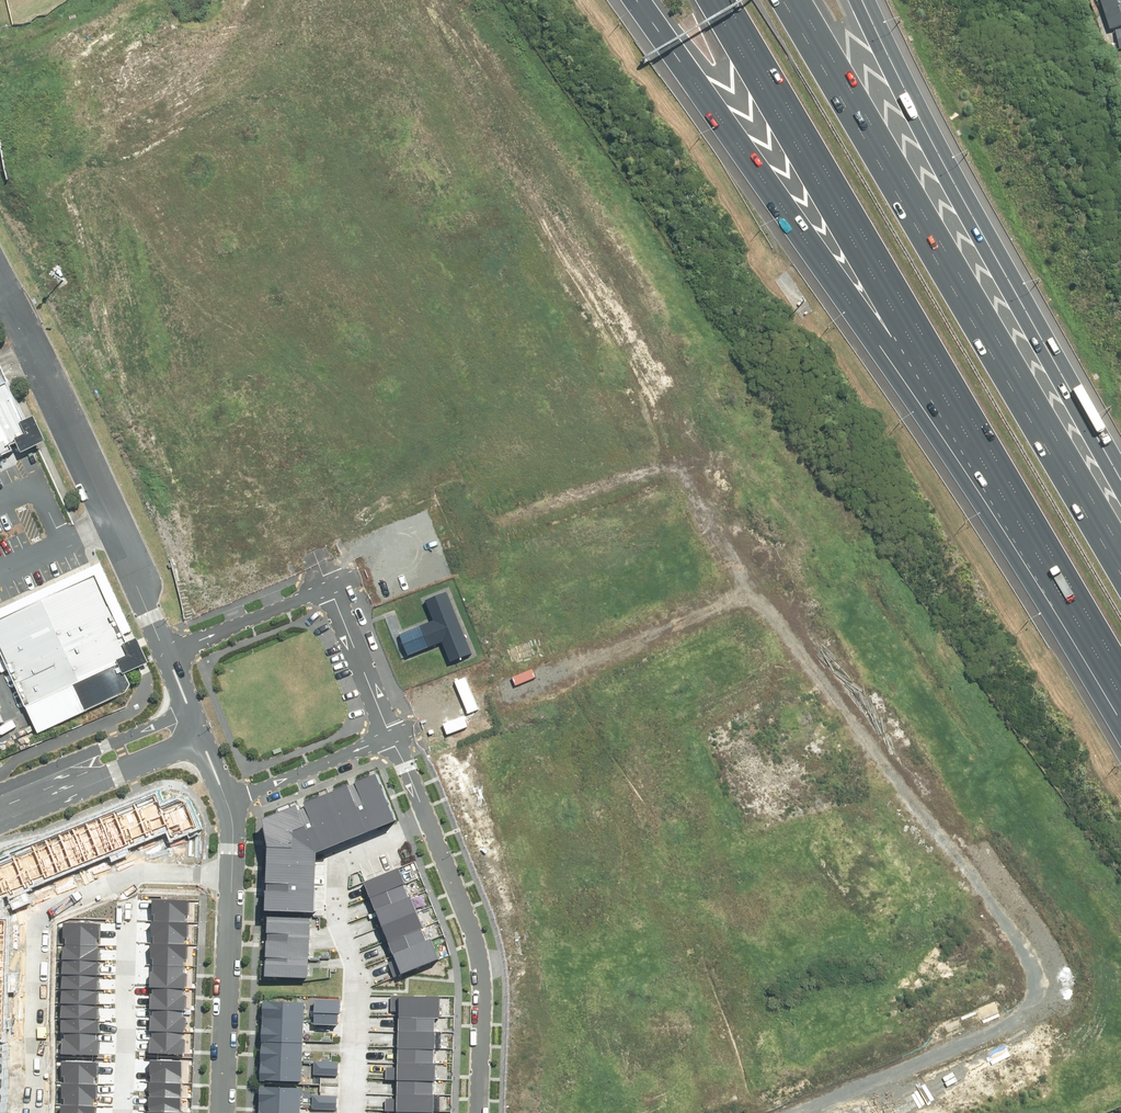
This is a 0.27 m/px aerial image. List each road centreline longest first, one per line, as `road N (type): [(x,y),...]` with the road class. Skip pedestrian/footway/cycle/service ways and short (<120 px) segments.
road 1 (motorway): [(1081,607),(871,333),(637,0)]
road 2 (motorway): [(1081,607),(725,0)]
road 3 (residential): [(511,204),(406,39),(388,30),(206,122),(181,149),(173,209),(236,358)]
road 4 (motorway): [(783,0),(1120,572)]
road 5 (motorway): [(858,0),(947,183),(1120,499)]
road 6 (residential): [(927,1060),(1019,1019),(1034,996),(1033,972),(816,678)]
road 7 (residential): [(816,678),(732,715),(719,747),(927,1060)]
road 8 (residential): [(746,583),(391,731)]
road 9 (residential): [(332,586),(670,454)]
road 10 (residential): [(342,1112),(349,982),(325,875),(429,823)]
road 11 (residential): [(478,944),(557,916),(592,923),(674,1112)]
road 12 (residential): [(511,204),(236,358)]
road 13 (residential): [(132,872),(44,909),(36,1112)]
road 14 (residential): [(670,454),(511,204)]
road 15 (residential): [(236,358),(332,586)]
road 16 (residential): [(225,1112),(234,872)]
road 17 (residential): [(126,1112),(132,872)]
road 18 (residential): [(195,708),(169,649),(332,586)]
road 19 (unclassified): [(207,737),(0,824)]
road 20 (unclassified): [(0,788),(195,708)]
road 21 (residential): [(236,358),(62,421)]
road 22 (residential): [(391,731),(233,797)]
road 23 (residential): [(478,944),(474,1112)]
road 24 (residential): [(332,586),(391,731)]
road 25 (residential): [(746,583),(670,454)]
road 26 (residential): [(792,1112),(927,1060)]
road 27 (residential): [(429,823),(478,944)]

